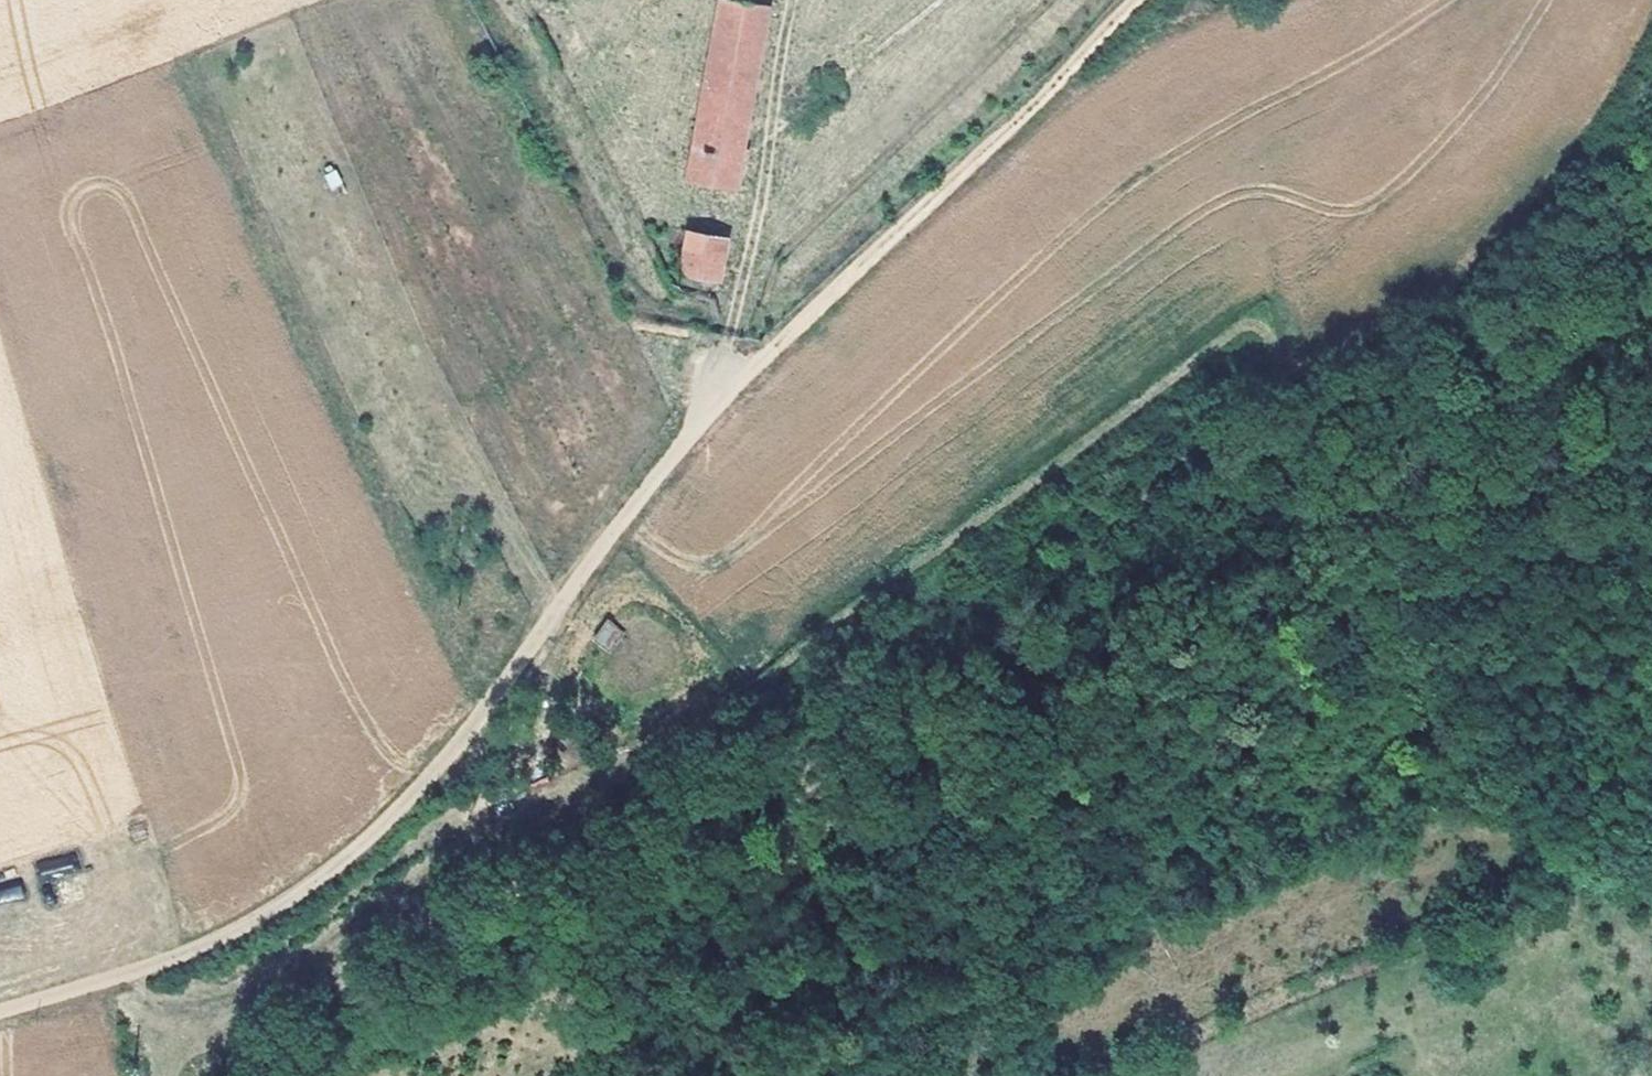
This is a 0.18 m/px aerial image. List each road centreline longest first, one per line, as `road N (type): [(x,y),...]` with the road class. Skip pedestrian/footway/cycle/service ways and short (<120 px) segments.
road 1 (track): [(782,348),(1147,0)]

